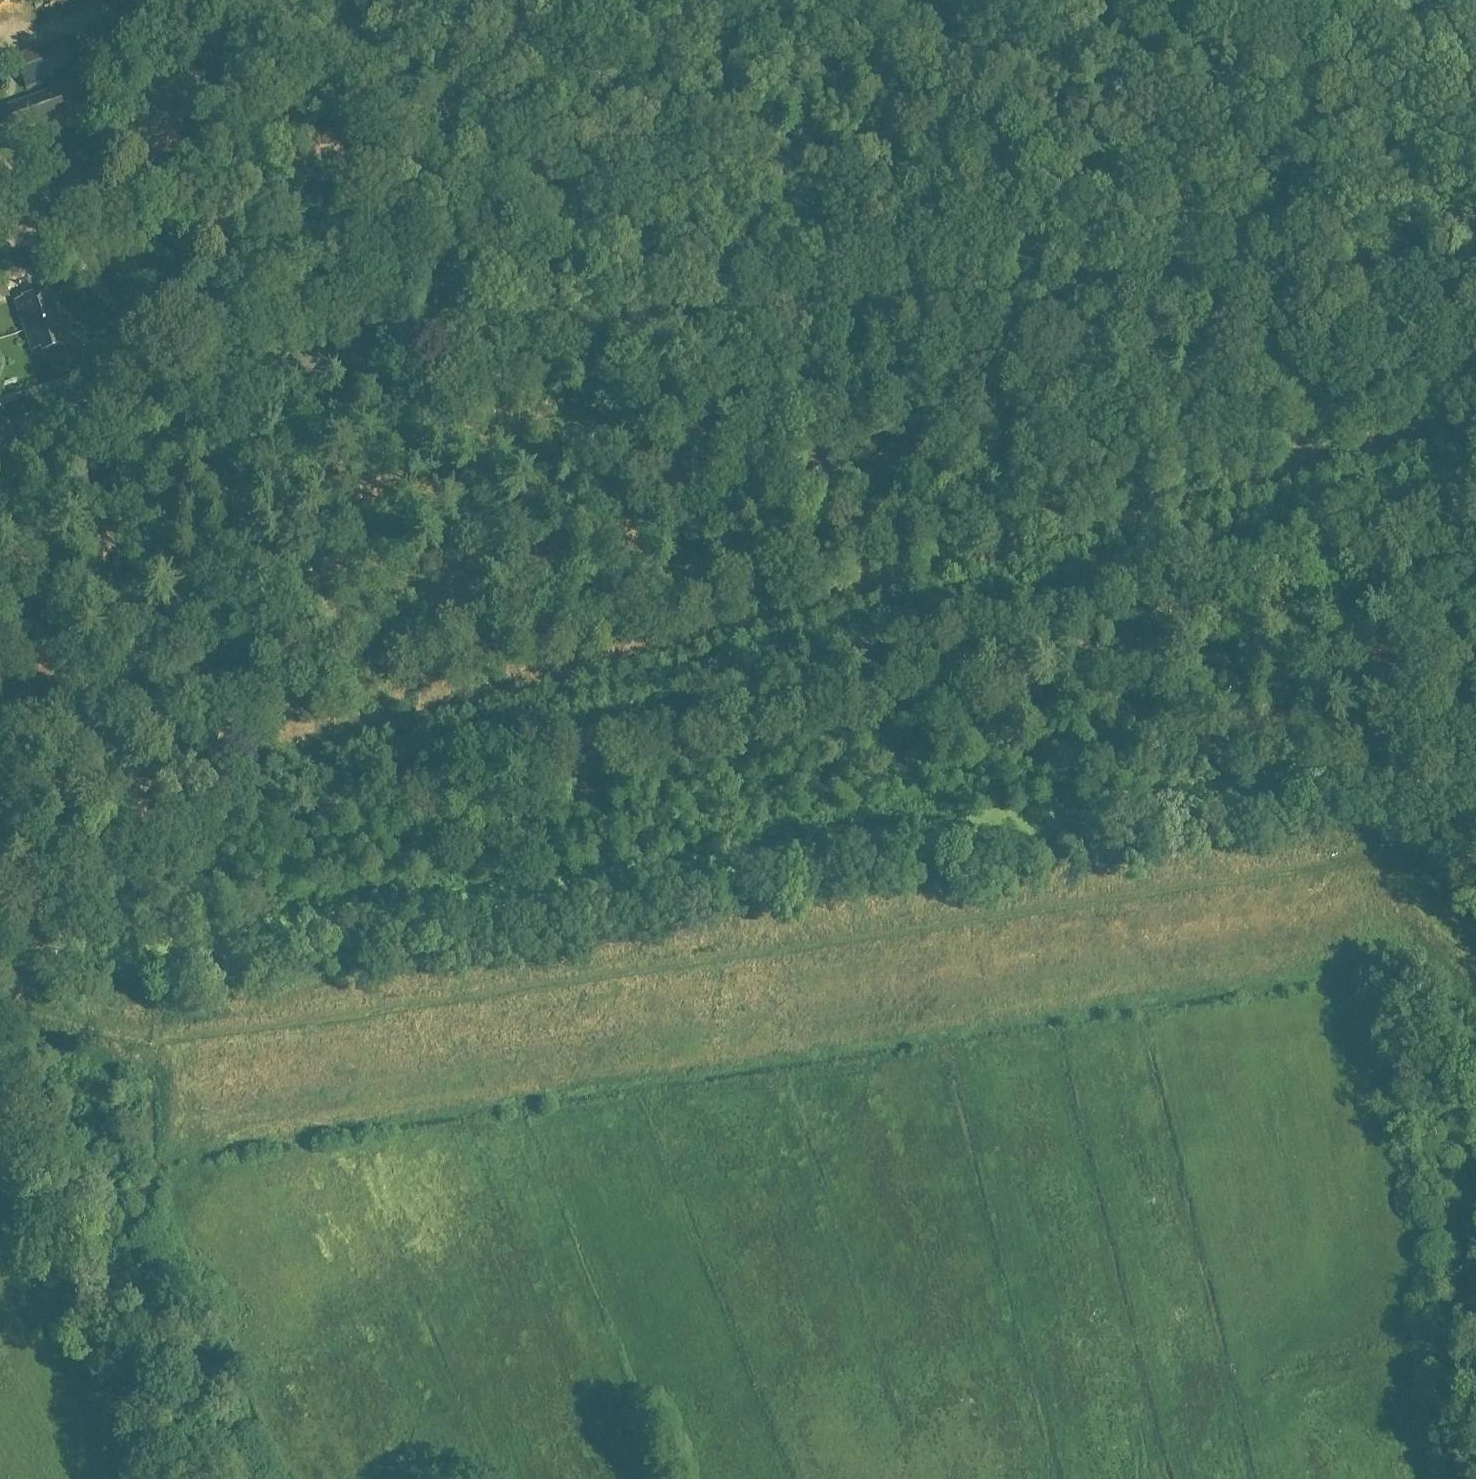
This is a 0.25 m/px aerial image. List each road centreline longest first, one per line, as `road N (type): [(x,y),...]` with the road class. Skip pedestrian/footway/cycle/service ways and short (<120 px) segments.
road 1 (tertiary): [(0,442),(130,401),(263,372),(516,330),(1475,261)]
road 2 (track): [(1371,857),(356,1017),(162,1038),(16,1004)]
road 3 (track): [(160,816),(991,588)]
road 4 (track): [(991,588),(1475,441)]
road 5 (track): [(73,419),(171,743),(160,816)]
road 6 (track): [(0,1117),(197,1478)]
road 7 (track): [(0,242),(117,189),(161,148),(233,0)]
road 8 (track): [(130,401),(73,262),(26,233),(29,196),(0,161)]
road 9 (track): [(160,816),(0,1024)]
road 10 (track): [(1475,950),(1371,857)]

